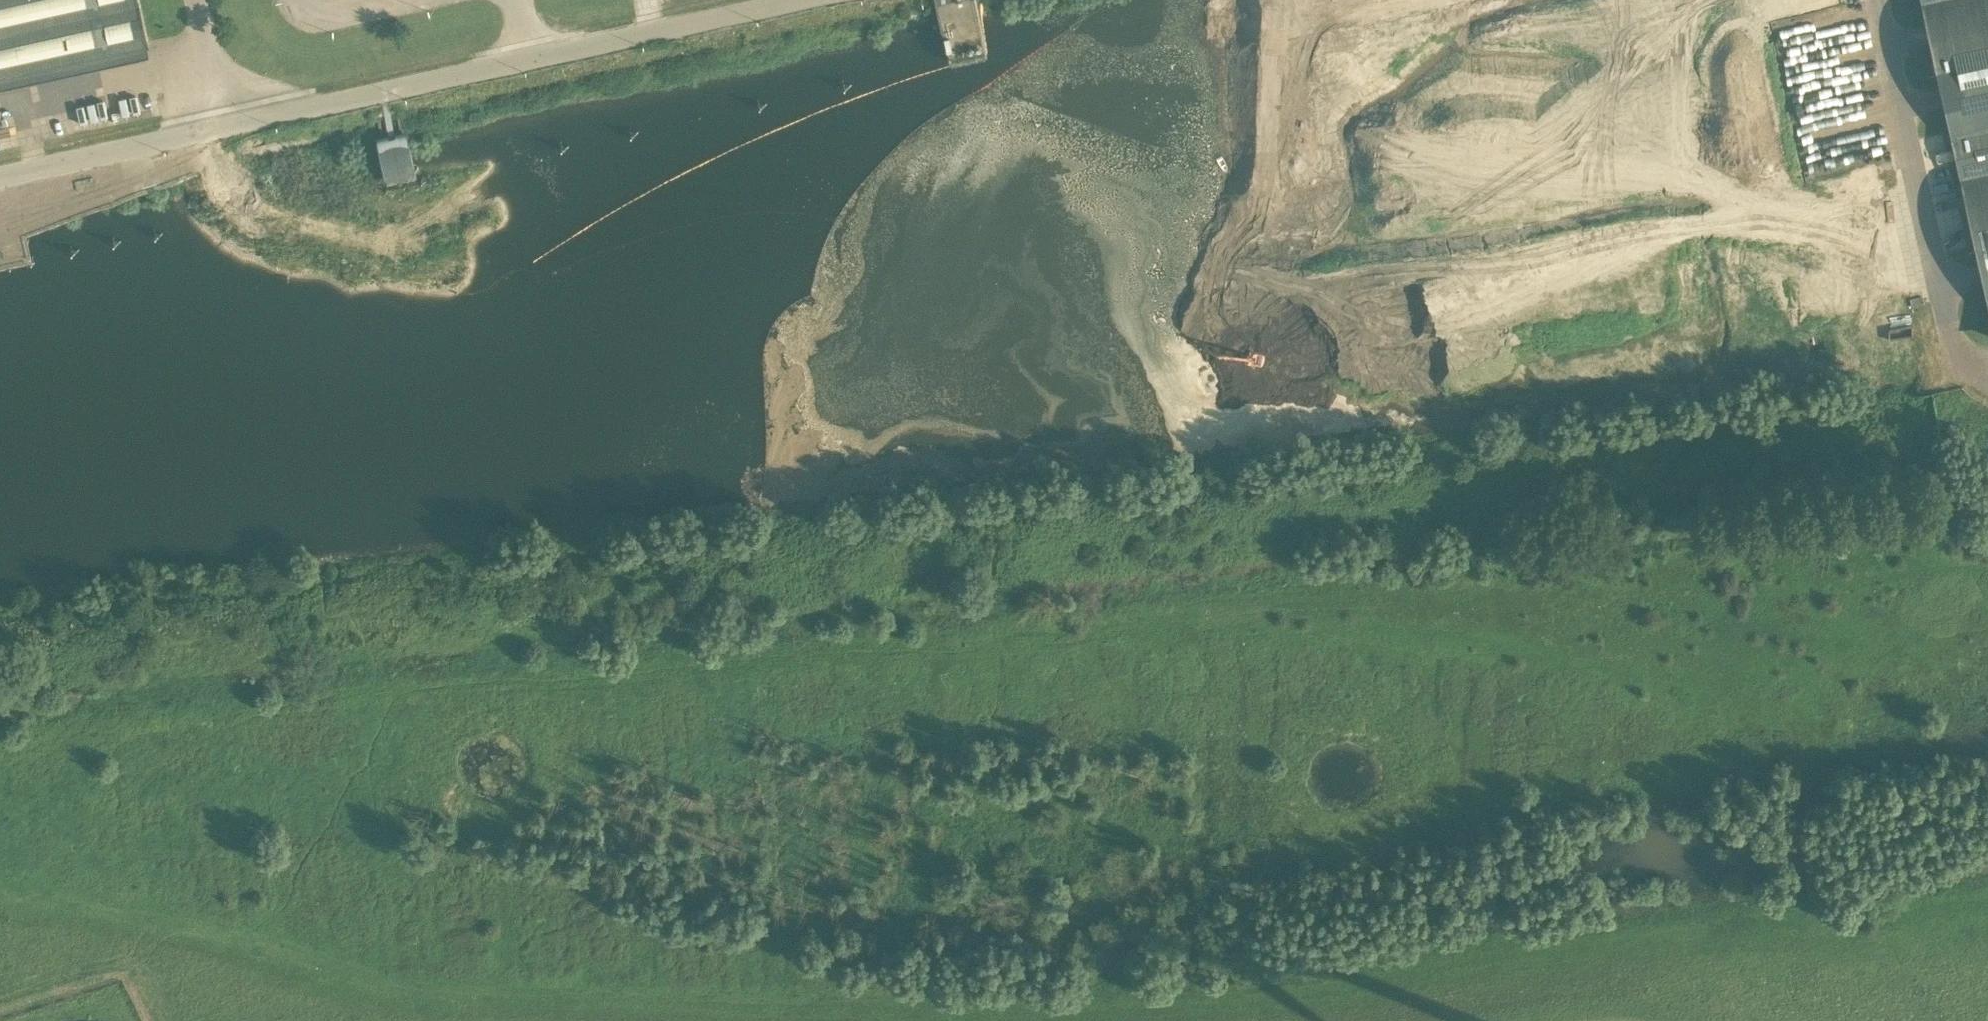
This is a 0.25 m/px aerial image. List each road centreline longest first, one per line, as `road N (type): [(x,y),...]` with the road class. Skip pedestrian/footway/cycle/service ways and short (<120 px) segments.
road 1 (unclassified): [(1880,0),(1954,360),(1987,381)]
road 2 (unclassified): [(540,58),(223,126)]
road 3 (unclassified): [(802,0),(540,58)]
road 4 (unclassified): [(223,126),(0,174)]
road 5 (unclassified): [(223,126),(194,0)]

